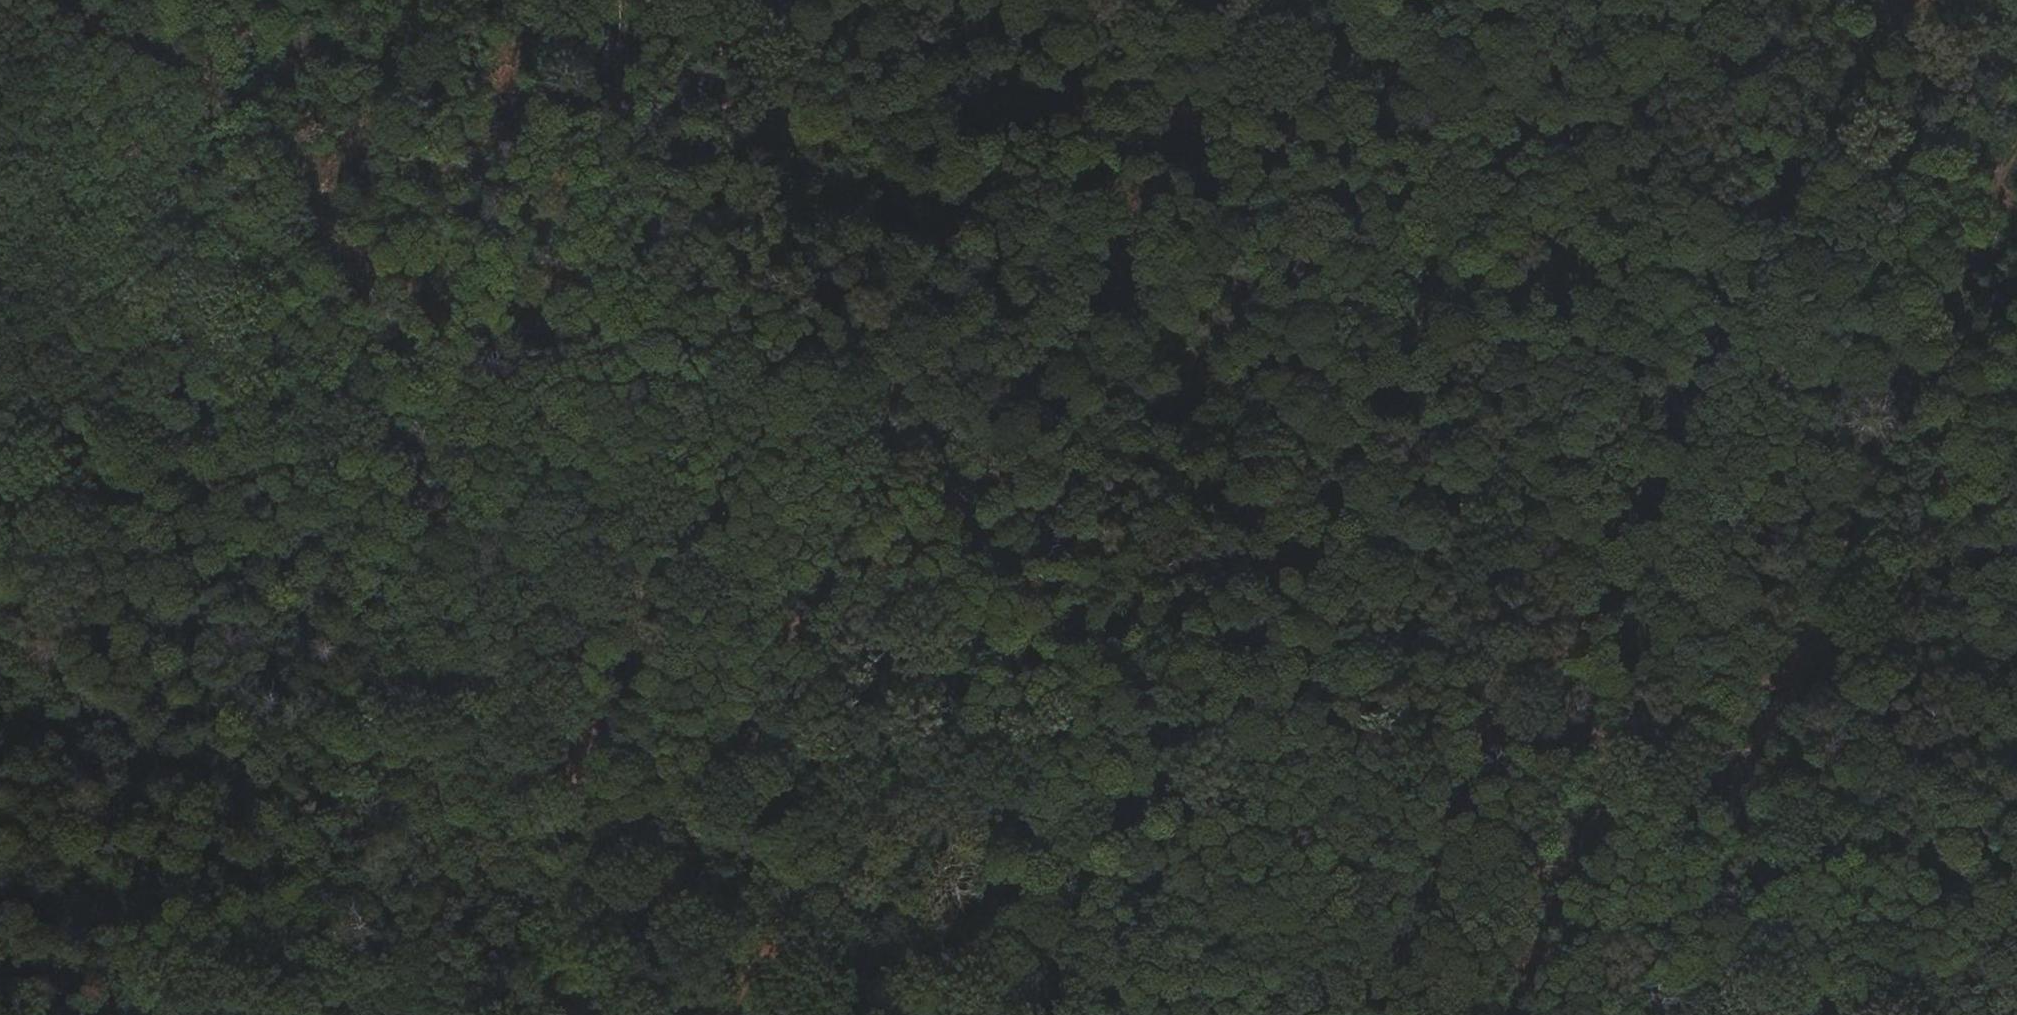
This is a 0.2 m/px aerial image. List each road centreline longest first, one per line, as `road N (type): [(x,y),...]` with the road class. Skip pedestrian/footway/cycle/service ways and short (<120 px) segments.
road 1 (track): [(194,1014),(263,951),(316,881),(357,778),(470,341)]

